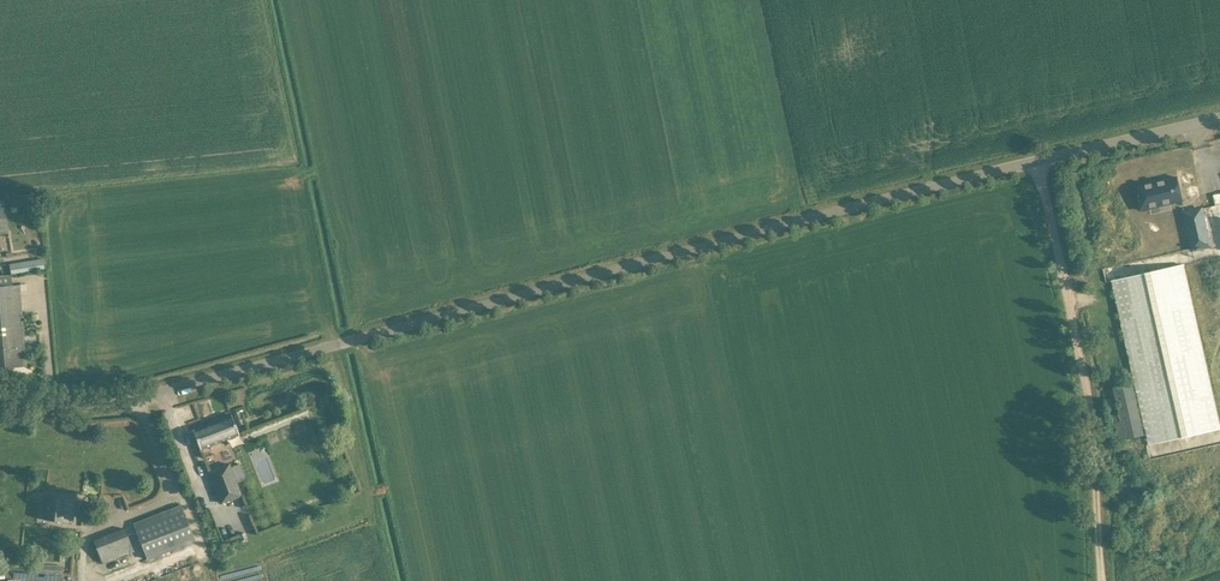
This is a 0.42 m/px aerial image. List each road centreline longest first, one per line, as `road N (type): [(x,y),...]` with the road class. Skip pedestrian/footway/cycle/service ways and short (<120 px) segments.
road 1 (unclassified): [(0,398),(65,405),(137,398),(1219,123)]
road 2 (track): [(1038,165),(1094,429),(1100,580)]

